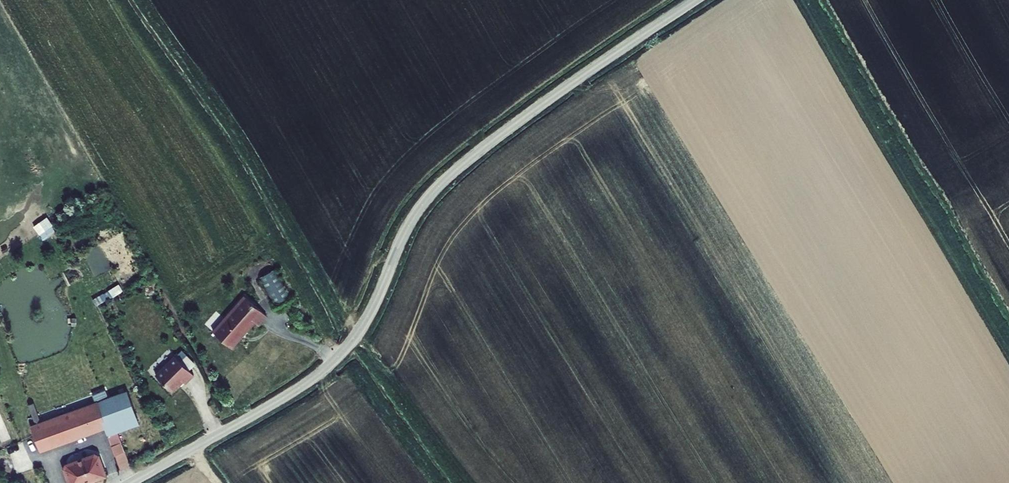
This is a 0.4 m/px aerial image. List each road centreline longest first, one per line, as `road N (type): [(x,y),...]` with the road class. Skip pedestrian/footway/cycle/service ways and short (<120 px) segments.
road 1 (unclassified): [(694,0),(436,188),(406,228),(365,322),(323,371),(133,482)]

